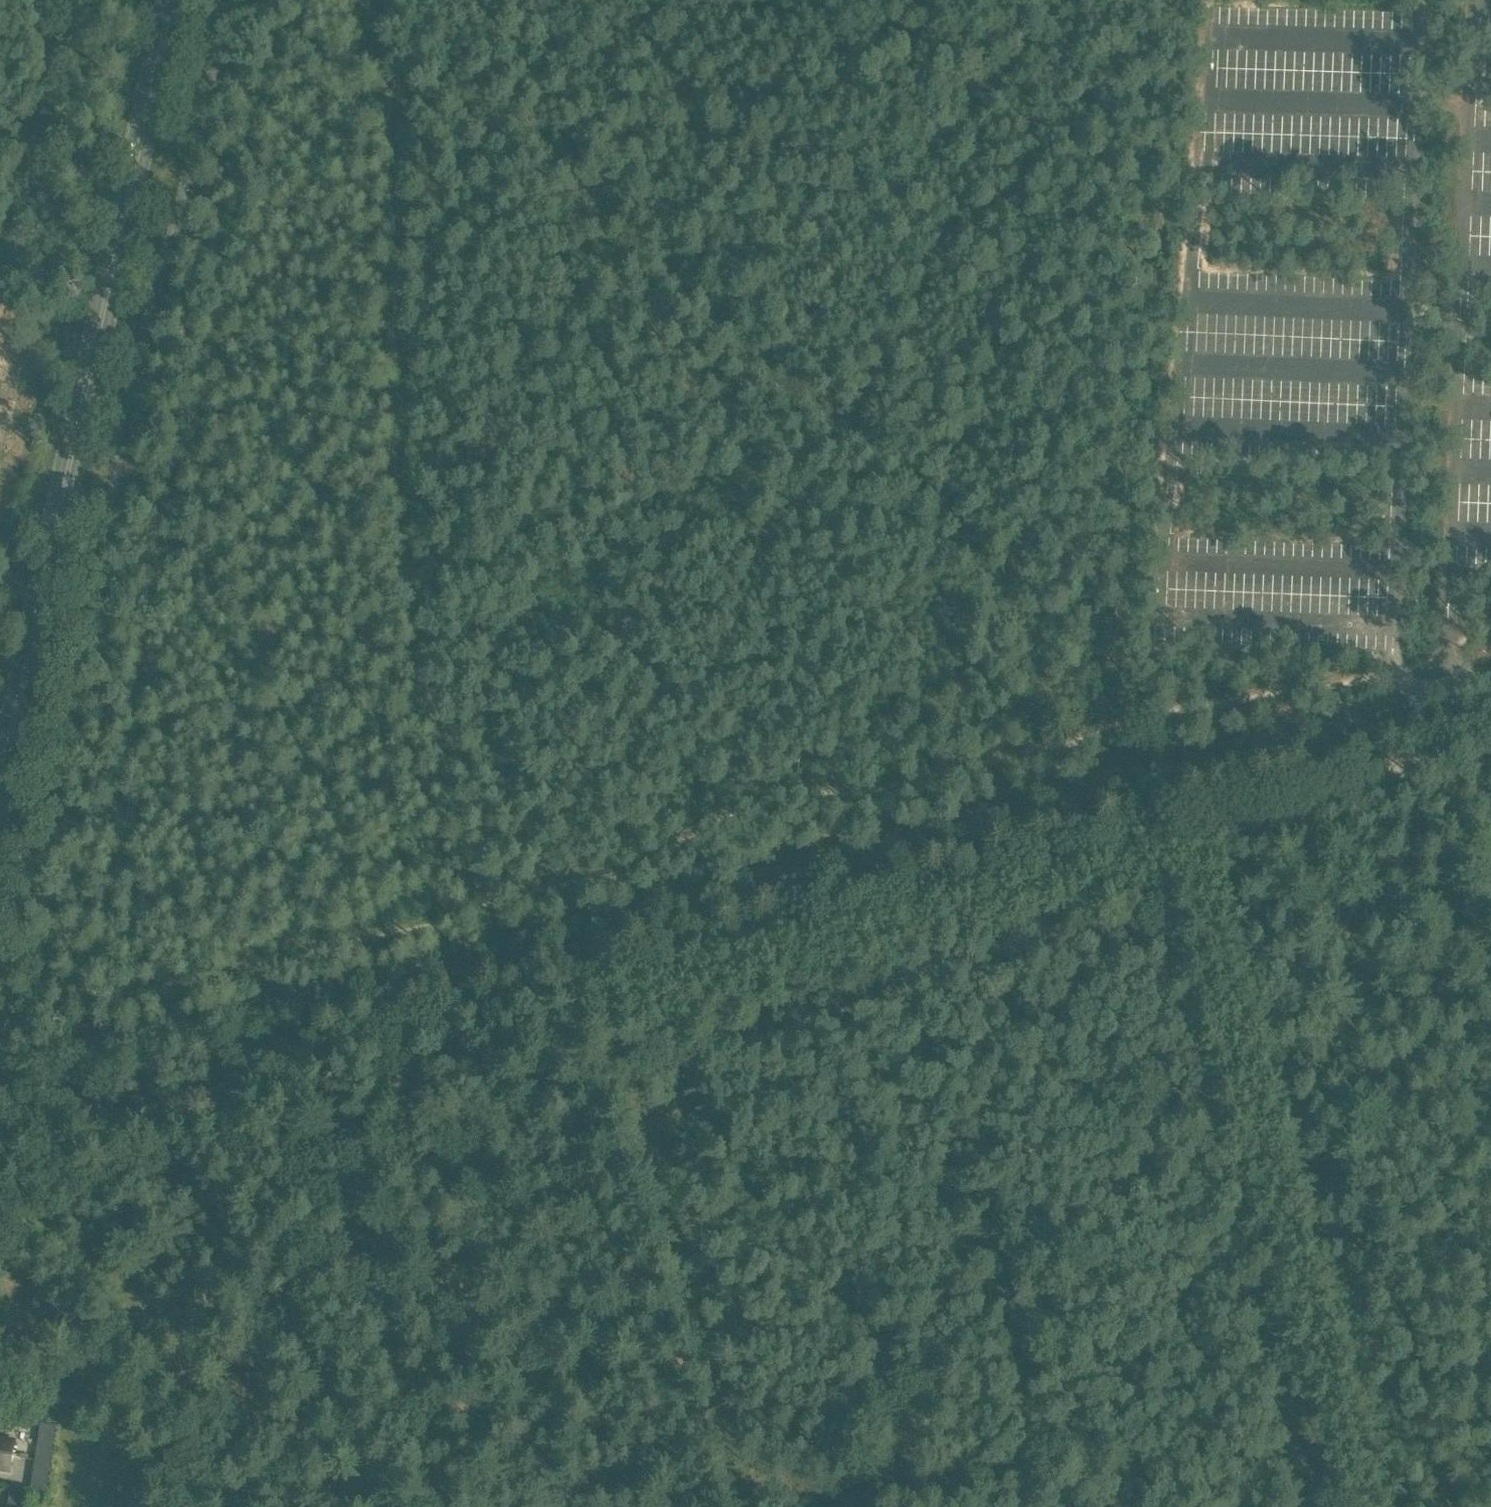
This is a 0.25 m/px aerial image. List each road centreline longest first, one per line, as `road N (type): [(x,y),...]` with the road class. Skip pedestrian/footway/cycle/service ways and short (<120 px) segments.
road 1 (track): [(0,1077),(1122,784)]
road 2 (track): [(1172,0),(1122,784),(1404,707)]
road 3 (primary): [(0,734),(168,0)]

